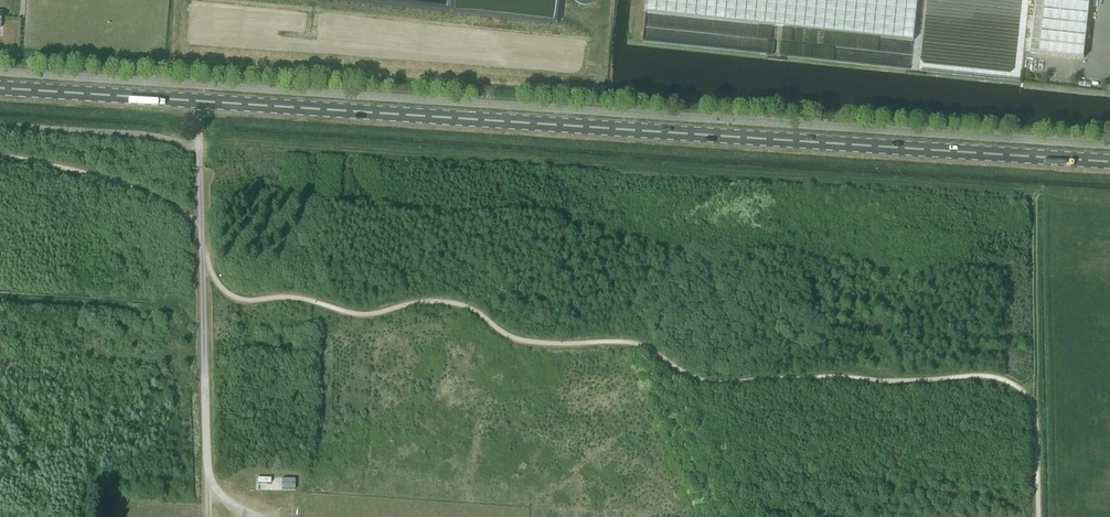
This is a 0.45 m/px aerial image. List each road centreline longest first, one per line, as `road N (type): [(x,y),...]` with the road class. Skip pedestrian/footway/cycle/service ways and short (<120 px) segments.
road 1 (secondary): [(0,87),(1109,160)]

